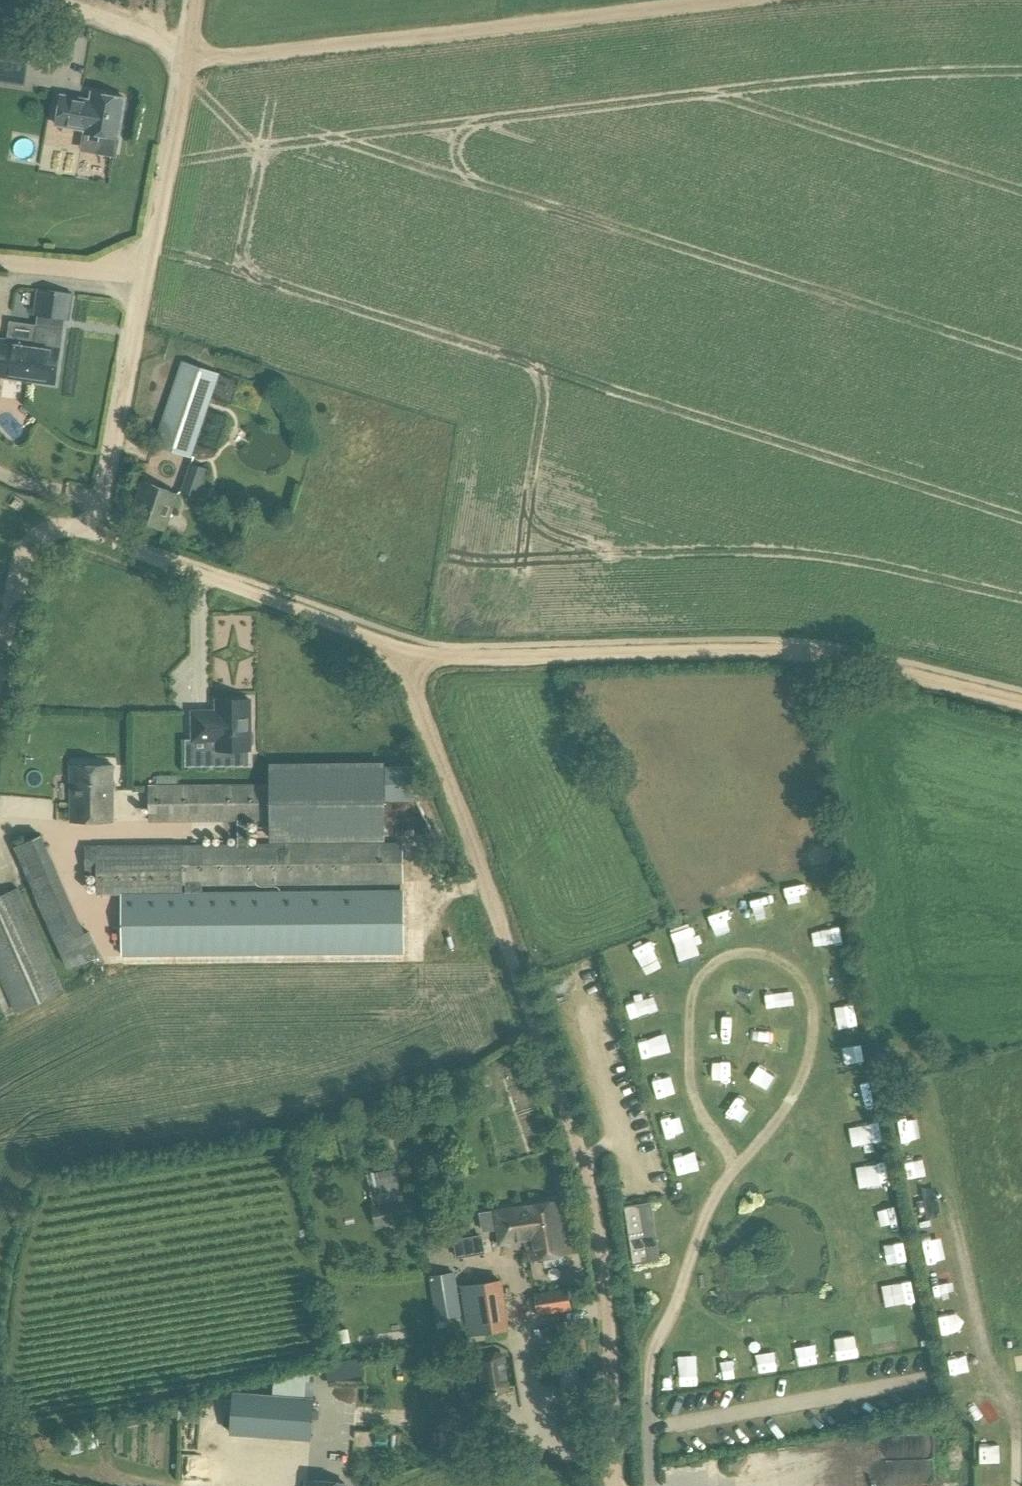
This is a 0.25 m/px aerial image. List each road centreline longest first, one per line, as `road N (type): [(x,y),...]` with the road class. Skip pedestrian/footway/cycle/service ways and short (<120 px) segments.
road 1 (track): [(613,1485),(604,1248),(587,1167),(413,682),(410,654)]
road 2 (track): [(1021,701),(851,660),(770,651),(410,654)]
road 3 (track): [(735,0),(190,54)]
road 4 (track): [(190,54),(96,530)]
road 5 (track): [(96,530),(410,654)]
road 6 (track): [(190,54),(14,0)]

